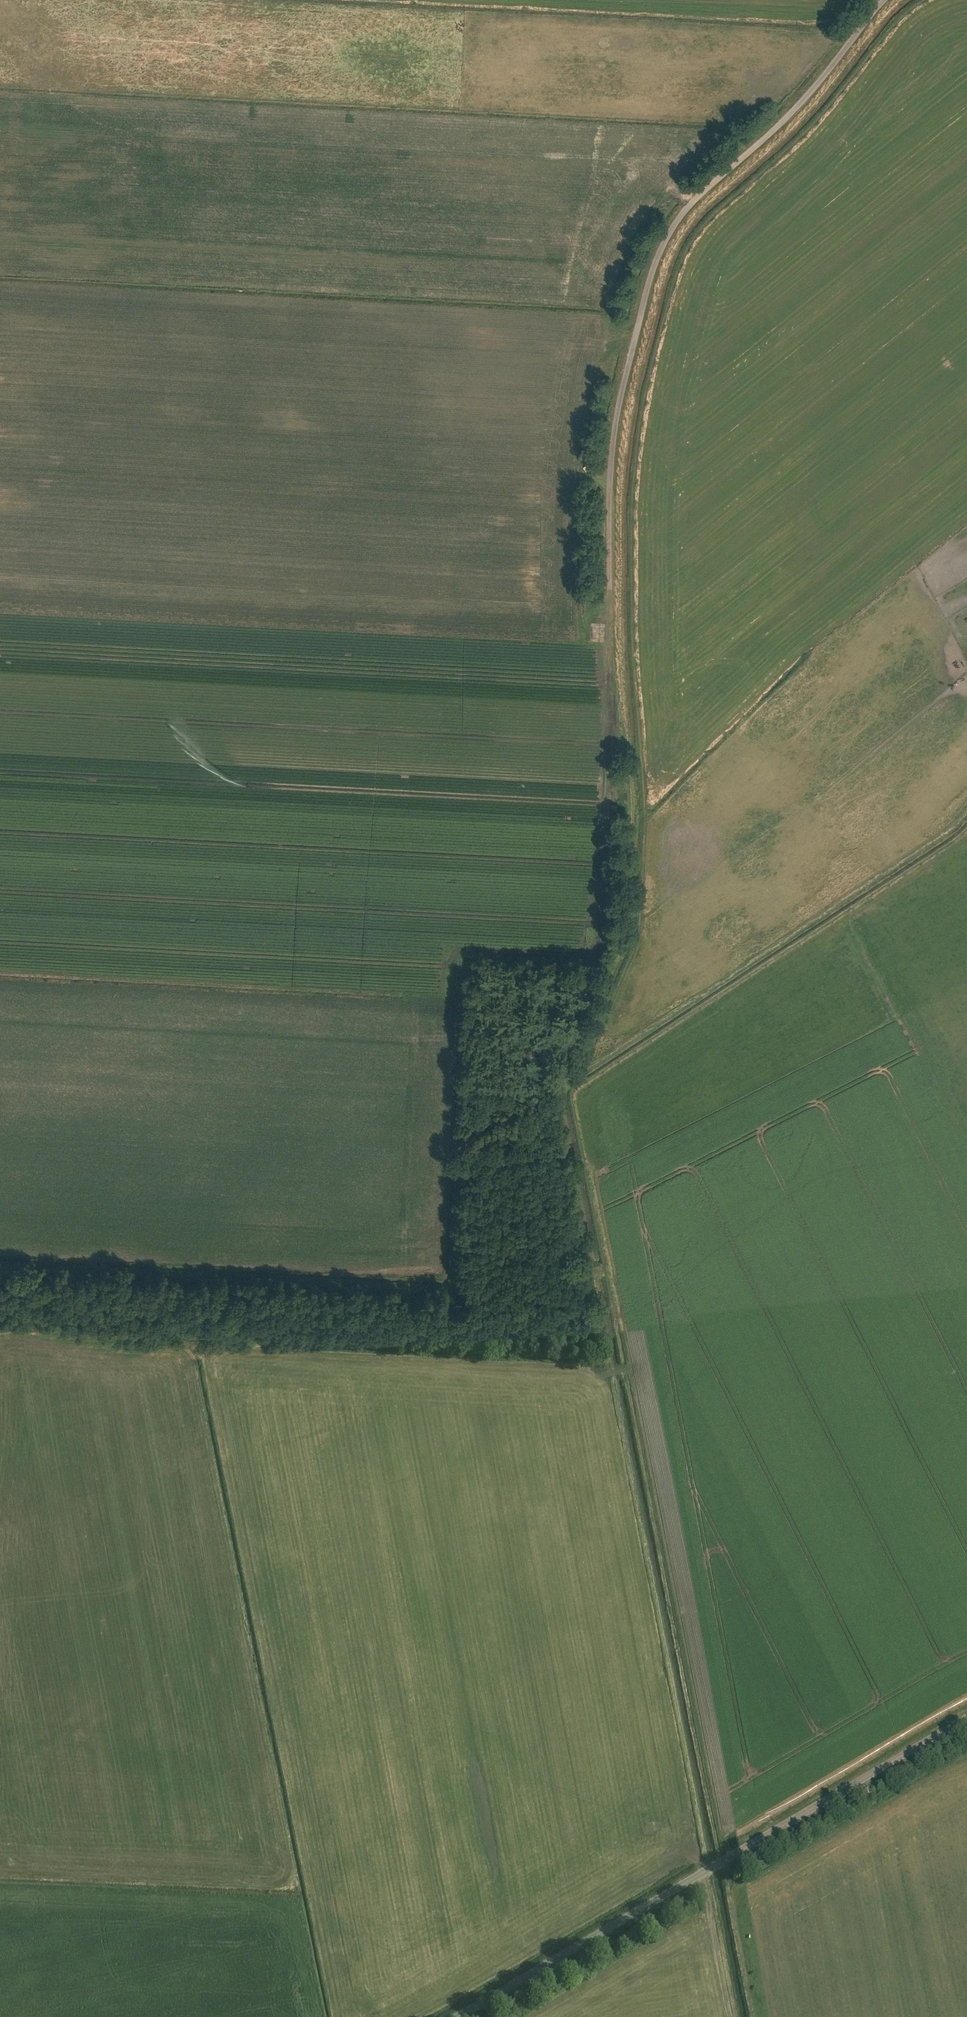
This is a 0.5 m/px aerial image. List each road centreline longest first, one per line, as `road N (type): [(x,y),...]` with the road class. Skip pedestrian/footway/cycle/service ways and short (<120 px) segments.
road 1 (unclassified): [(884,0),(780,124),(694,200),(655,262),(617,416),(609,589)]
road 2 (unclassified): [(457,2016),(966,1718)]

